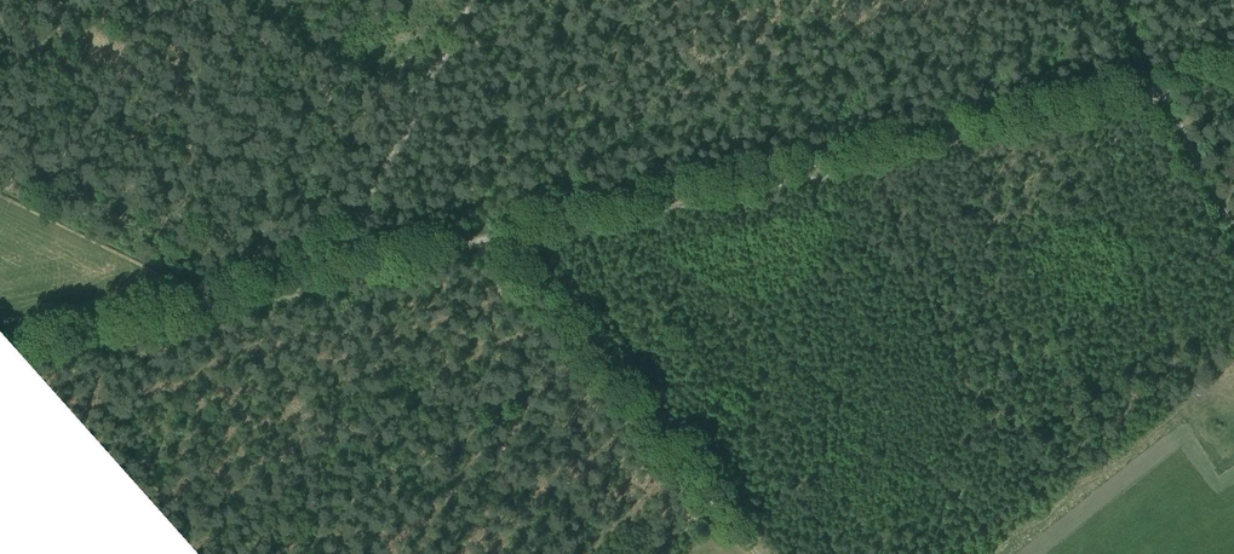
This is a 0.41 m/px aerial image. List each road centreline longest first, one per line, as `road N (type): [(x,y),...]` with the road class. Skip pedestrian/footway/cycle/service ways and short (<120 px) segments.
road 1 (track): [(491,239),(1159,85)]
road 2 (track): [(0,351),(491,239)]
road 3 (track): [(530,283),(754,553)]
road 4 (track): [(334,274),(469,0)]
road 5 (track): [(1159,85),(1233,231)]

